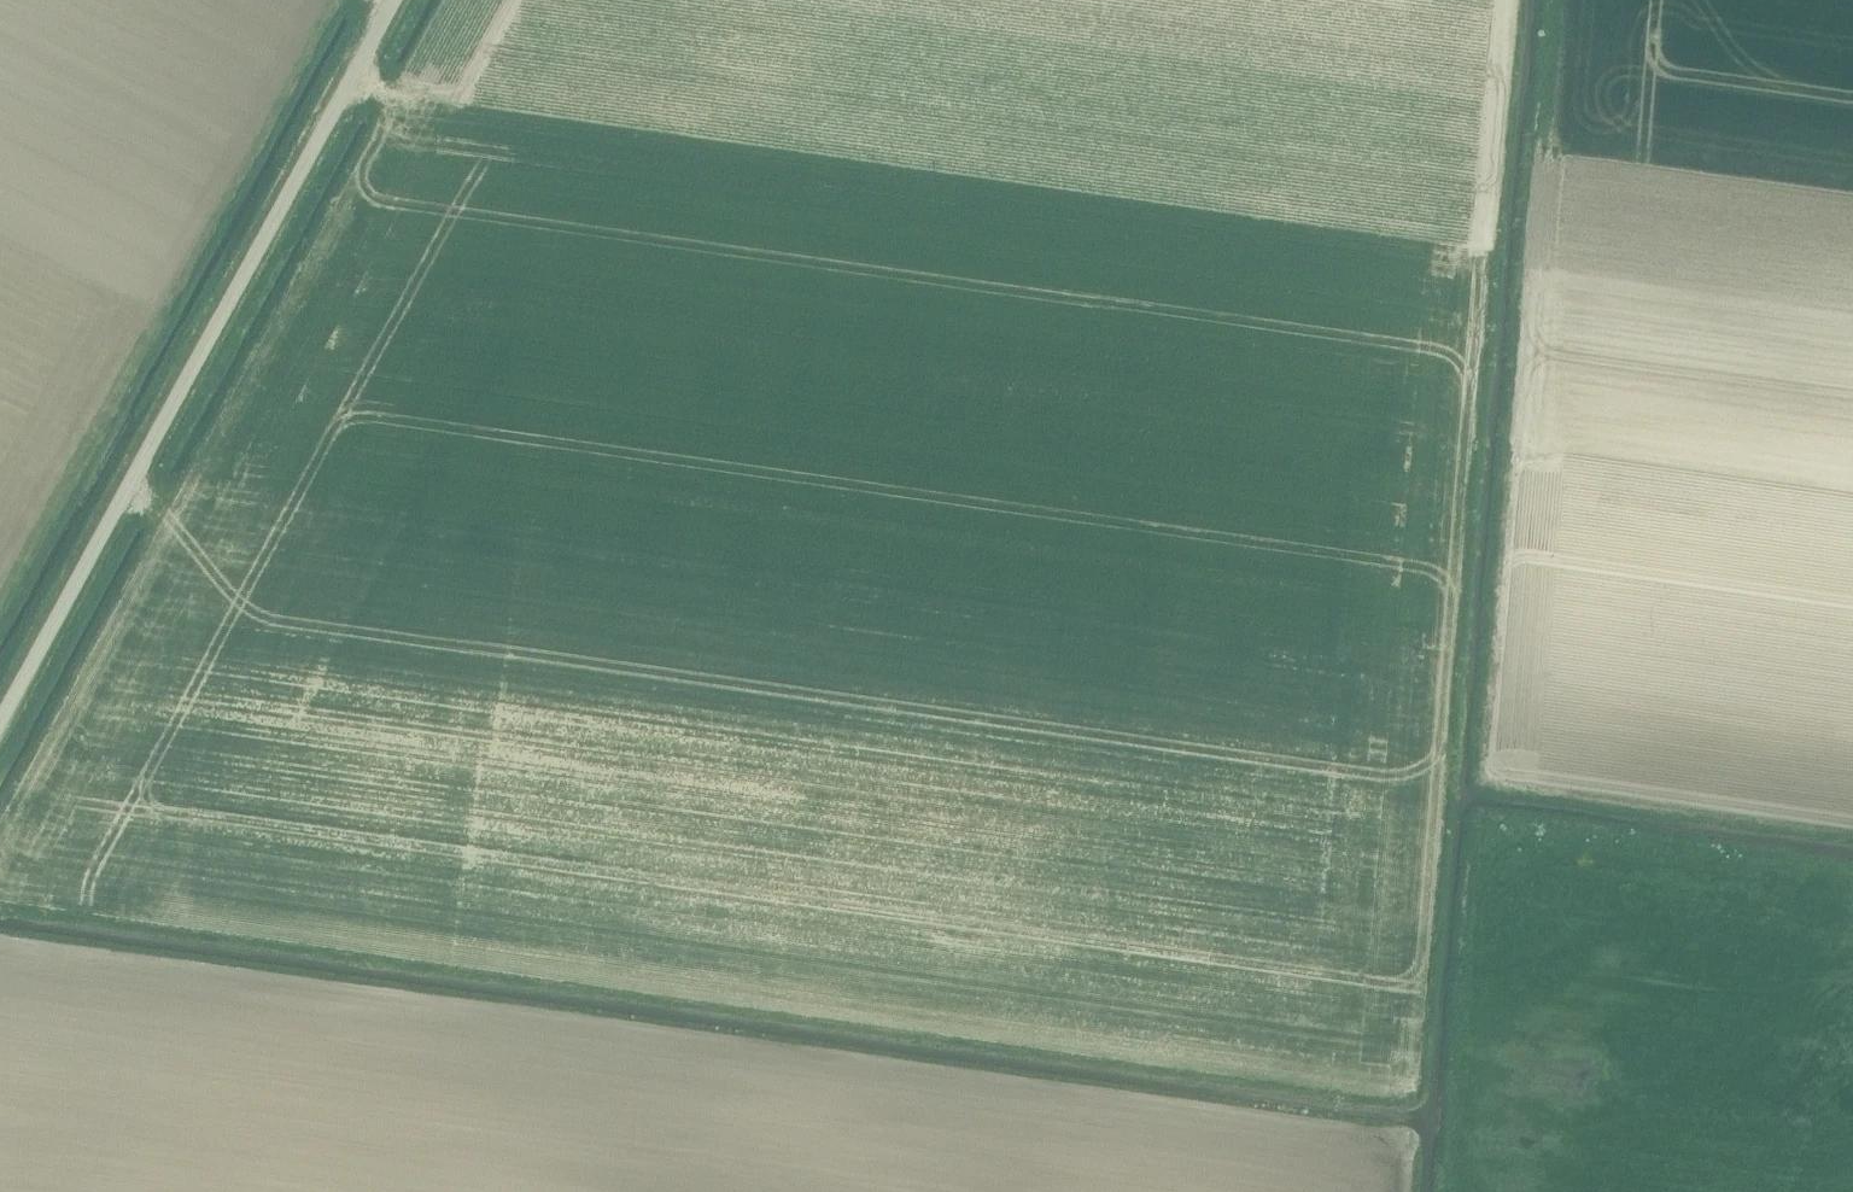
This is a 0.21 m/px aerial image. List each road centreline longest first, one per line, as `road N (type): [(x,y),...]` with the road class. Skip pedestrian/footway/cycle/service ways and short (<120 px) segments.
road 1 (unclassified): [(0,726),(394,0)]

